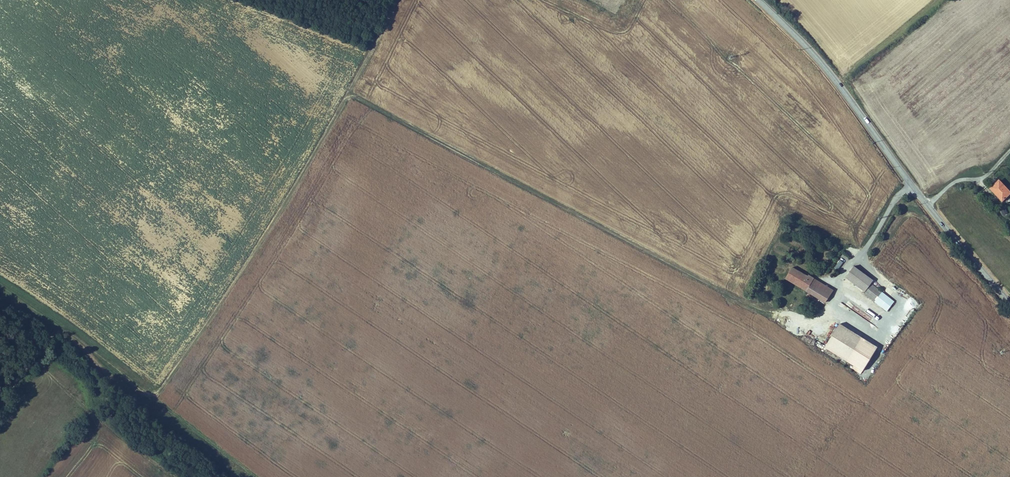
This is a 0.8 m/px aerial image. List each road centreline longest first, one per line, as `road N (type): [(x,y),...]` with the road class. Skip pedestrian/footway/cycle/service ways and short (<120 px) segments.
road 1 (track): [(348,93),(226,300),(160,392),(146,394),(58,331),(0,402)]
road 2 (track): [(833,308),(818,323),(760,309),(348,93)]
road 3 (tertiary): [(759,0),(827,70),(1009,305)]

